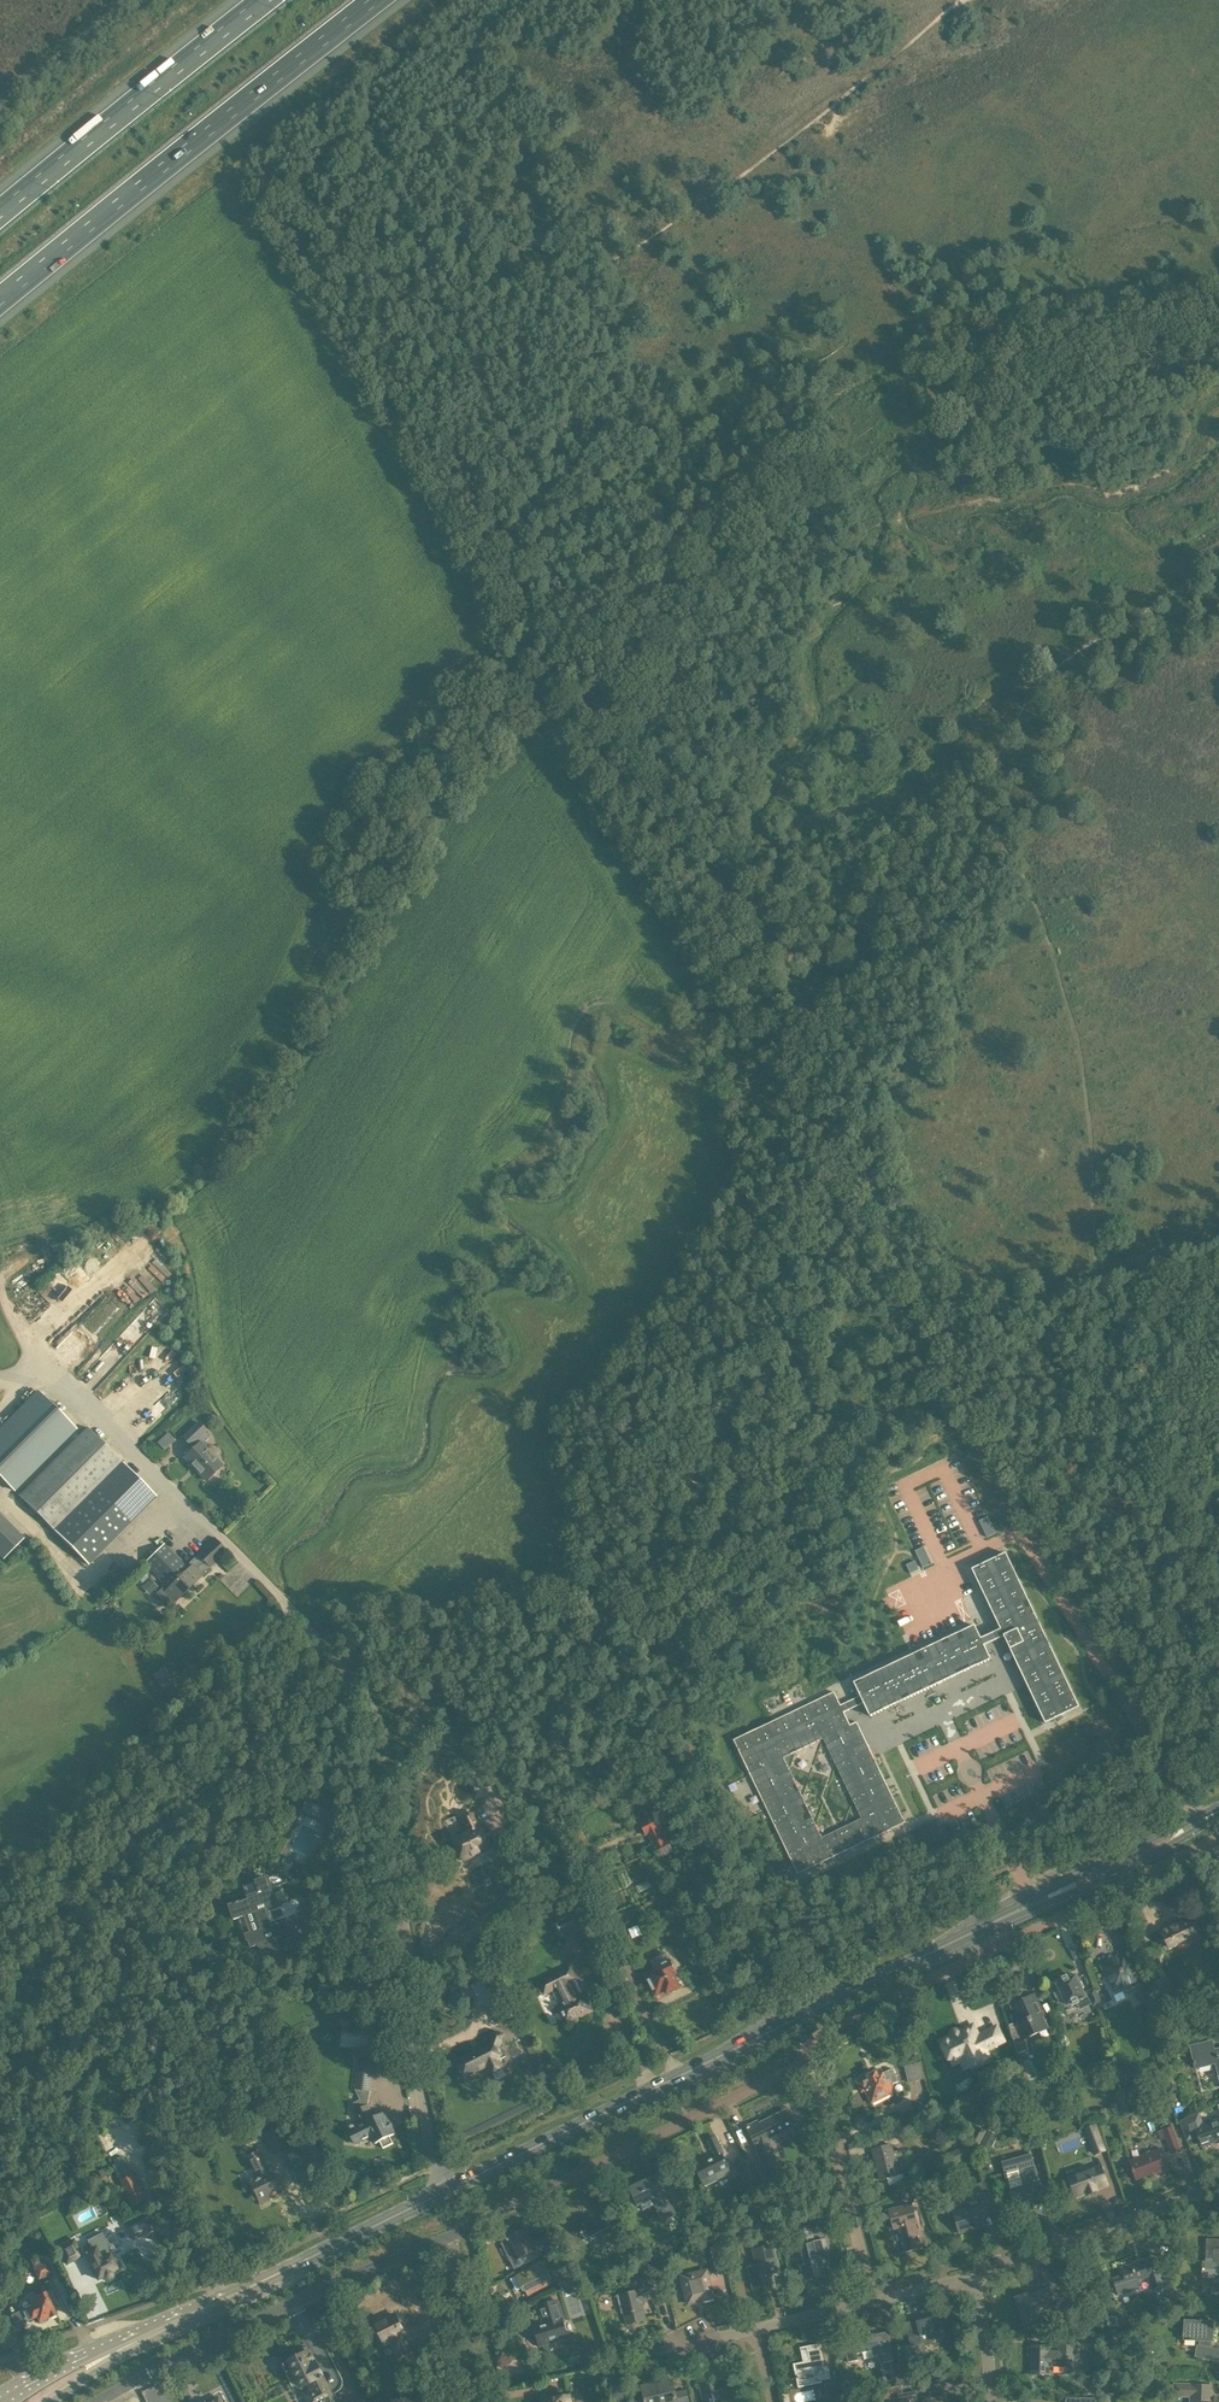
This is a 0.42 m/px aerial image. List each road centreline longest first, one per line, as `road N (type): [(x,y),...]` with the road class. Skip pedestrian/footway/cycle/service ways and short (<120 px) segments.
road 1 (track): [(965,0),(735,180),(387,410),(553,689),(575,706),(590,758),(639,825),(646,856),(688,867),(688,895),(710,925),(742,946)]
road 2 (primary): [(447,2190),(1218,1811)]
road 3 (track): [(1212,1814),(1153,1700),(1138,1540),(1119,1490),(1096,1272)]
road 4 (track): [(1096,1272),(1076,1030),(1025,882),(964,805)]
road 5 (motorway): [(0,303),(375,0)]
road 6 (residential): [(1218,1838),(826,2031),(800,2062)]
road 7 (unclassified): [(404,1936),(386,1754),(371,1707),(220,1535)]
road 8 (track): [(297,1616),(0,1919)]
road 9 (residential): [(94,2401),(338,2281),(450,2237)]
road 10 (residential): [(450,2237),(800,2062)]
road 11 (track): [(964,805),(1052,670),(1218,569)]
road 12 (motorway): [(268,0),(0,212)]
road 13 (primary): [(242,2290),(0,2401)]
road 14 (residential): [(972,2276),(1218,2185)]
road 15 (residential): [(447,2190),(416,2077),(404,1936)]
road 16 (residential): [(874,2301),(819,2092),(800,2062)]
road 17 (primary): [(242,2290),(447,2190)]
road 18 (primary): [(49,2401),(242,2290)]
road 19 (residential): [(480,2401),(450,2237)]
road 20 (track): [(1096,1272),(1218,1227)]
road 21 (residential): [(989,2401),(972,2276)]
road 22 (track): [(67,1390),(27,1347),(0,1288)]
road 23 (residential): [(757,2329),(874,2301)]

